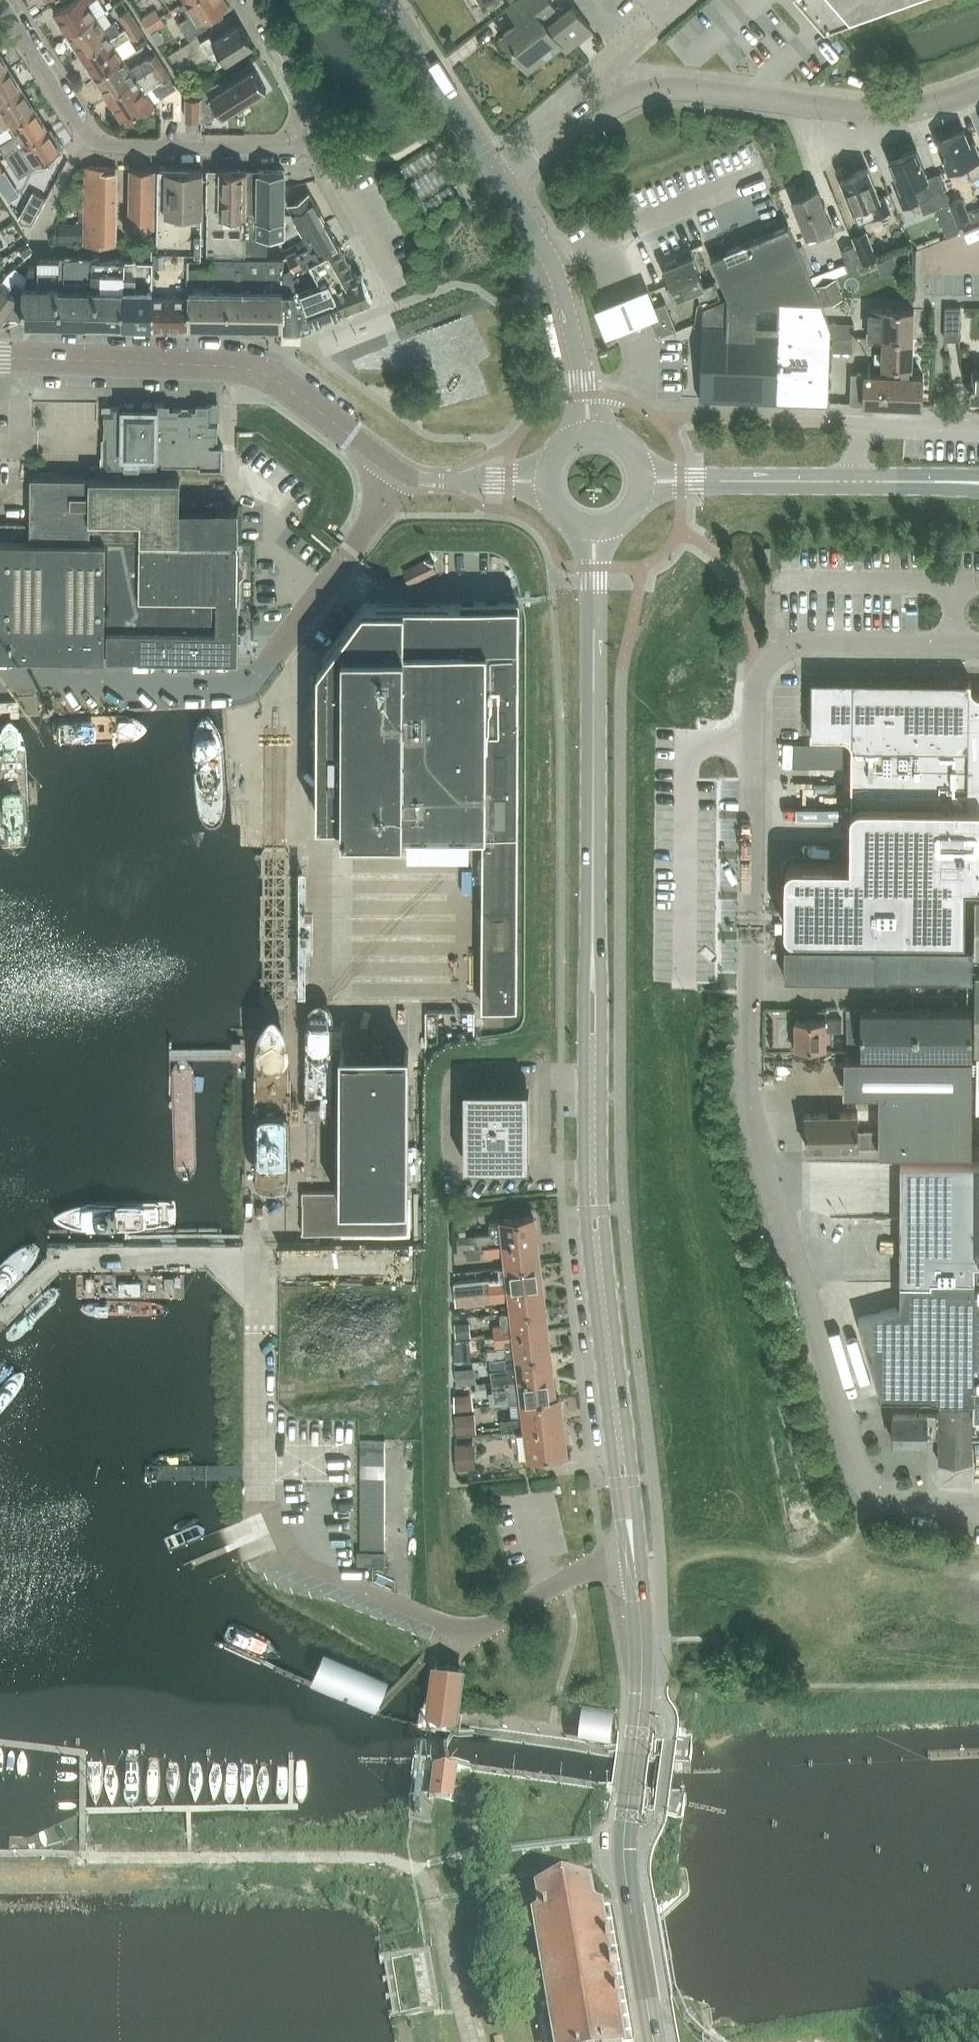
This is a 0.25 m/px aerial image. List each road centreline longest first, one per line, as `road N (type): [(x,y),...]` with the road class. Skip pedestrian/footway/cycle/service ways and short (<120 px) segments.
road 1 (unclassified): [(978,1510),(884,1497),(854,1466),(749,1085),(758,672),(806,642),(978,644)]
road 2 (unclassified): [(633,1561),(586,1569),(463,1634),(281,1553),(257,1491),(257,1261),(243,1260)]
road 3 (primary): [(592,944),(584,954),(583,994),(586,1230),(623,1536),(632,1549)]
road 4 (primary): [(632,1549),(639,1535),(603,1217),(601,954),(592,944)]
road 5 (unclassified): [(500,180),(627,98),(661,88),(867,112),(925,106),(978,88)]
road 6 (unclassified): [(0,680),(219,683),(253,676),(402,473)]
road 7 (primary): [(654,2041),(624,1854),(641,1693),(633,1561)]
road 8 (unclassified): [(402,473),(257,371),(0,358)]
road 9 (primary): [(592,944),(593,528)]
road 10 (residential): [(0,2),(83,132),(99,144),(321,148)]
road 11 (residential): [(549,259),(768,171)]
road 12 (secondary): [(500,180),(385,0)]
road 13 (unclassified): [(978,431),(856,427),(855,481)]
road 14 (secondary): [(588,420),(549,259)]
road 15 (residential): [(321,148),(312,105),(253,0)]
road 16 (residential): [(321,148),(399,288)]
road 17 (unclassified): [(546,481),(422,481),(402,473)]
road 18 (primary): [(855,481),(710,481)]

